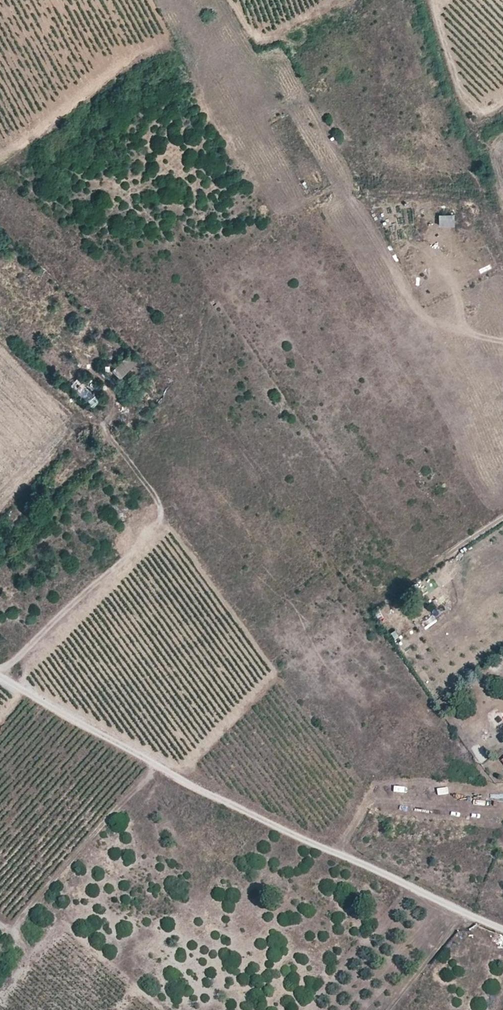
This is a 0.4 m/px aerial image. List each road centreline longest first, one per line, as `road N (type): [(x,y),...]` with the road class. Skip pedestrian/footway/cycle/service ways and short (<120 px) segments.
road 1 (track): [(0,676),(252,814),(502,928)]

